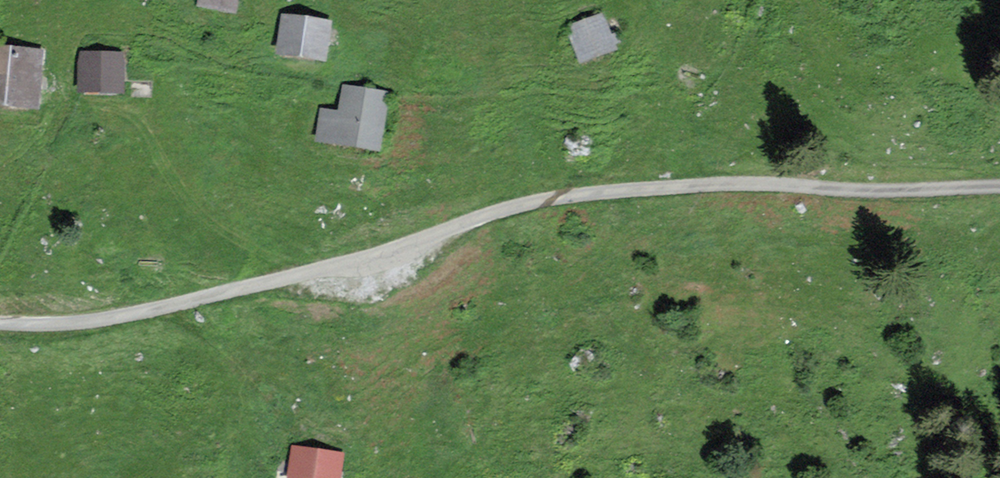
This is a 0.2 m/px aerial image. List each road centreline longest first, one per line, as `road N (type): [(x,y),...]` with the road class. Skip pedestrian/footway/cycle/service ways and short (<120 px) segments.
road 1 (track): [(232,287),(374,254),(501,210),(594,189),(670,186)]
road 2 (track): [(670,186),(999,192)]
road 3 (track): [(0,320),(87,320),(232,287)]

